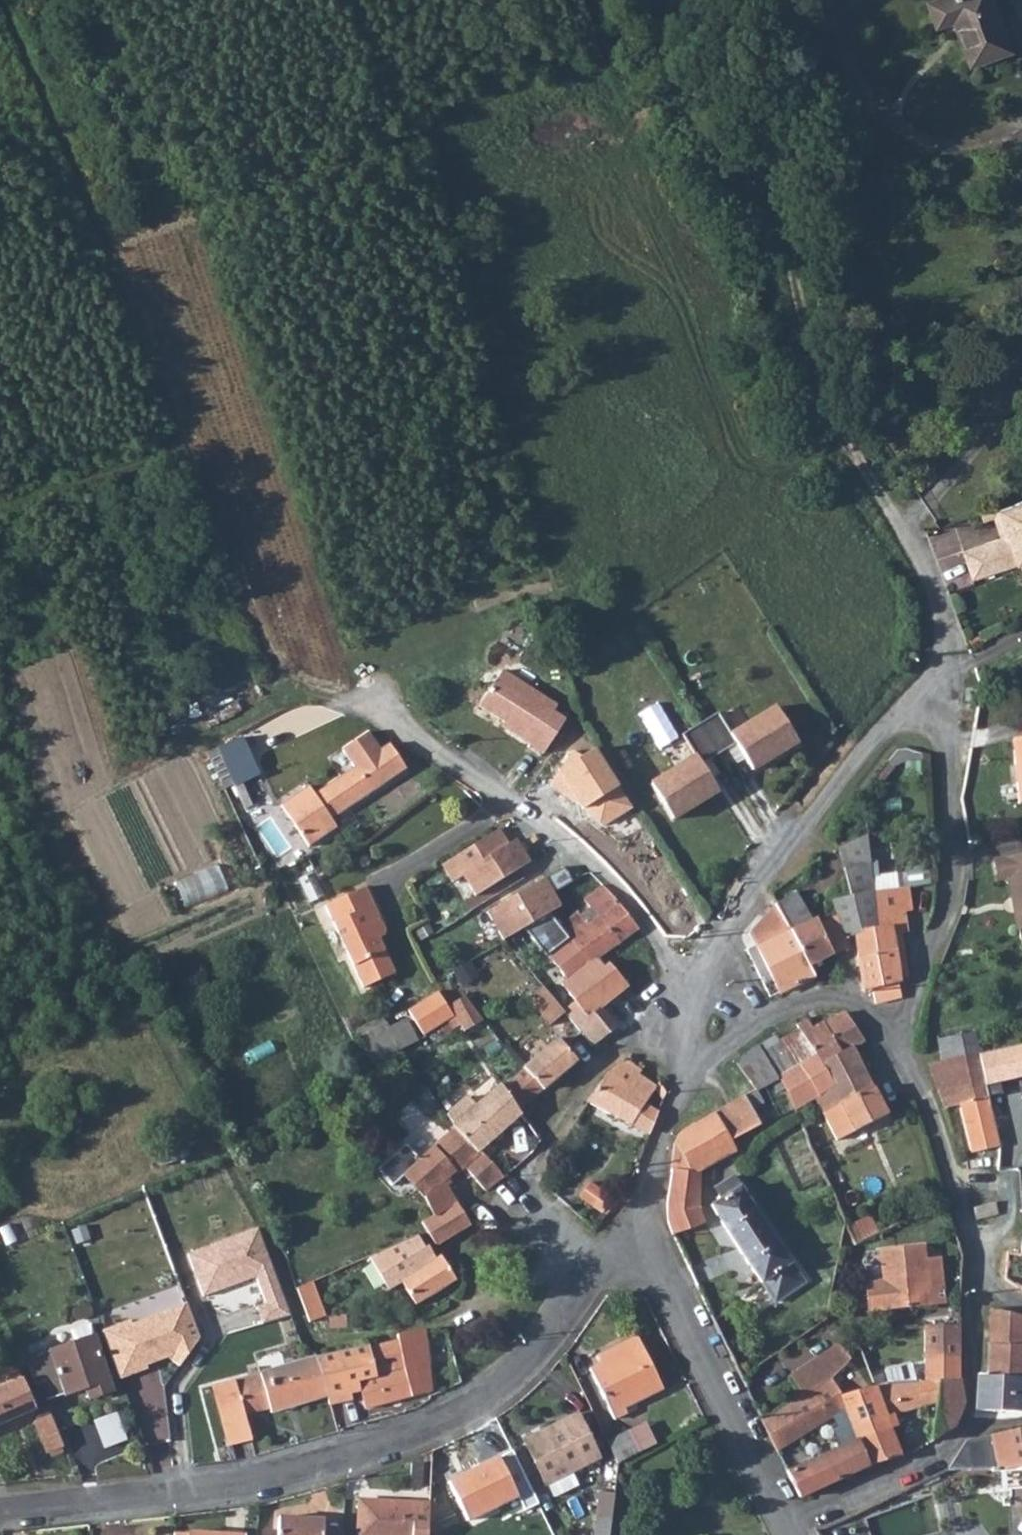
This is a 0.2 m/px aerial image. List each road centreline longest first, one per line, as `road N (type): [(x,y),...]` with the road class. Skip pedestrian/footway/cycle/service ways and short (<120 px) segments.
road 1 (track): [(365,709),(304,686),(266,655),(195,451),(0,2)]
road 2 (residential): [(0,1515),(264,1486),(439,1429),(512,1387),(631,1241)]
road 3 (track): [(665,0),(678,48),(775,222),(807,344),(859,454)]
road 4 (residential): [(700,1006),(628,901),(560,837),(469,769),(365,709)]
road 5 (residential): [(700,1006),(747,899),(875,736),(928,688)]
road 6 (residential): [(905,1047),(950,883),(948,753),(928,688)]
road 7 (residential): [(786,1526),(660,1275),(631,1241)]
road 8 (residential): [(905,1047),(979,1287),(1021,1303)]
road 9 (residential): [(862,0),(845,42),(897,132),(1013,138)]
road 10 (residential): [(786,1526),(916,1466),(964,1430),(1021,1421)]
road 11 (residential): [(631,1241),(700,1006)]
road 12 (residential): [(700,1006),(844,1001),(905,1047)]
road 13 (residential): [(905,537),(965,458),(1021,360)]
road 14 (track): [(0,520),(195,451)]
road 15 (residential): [(928,688),(945,651),(944,606),(905,537)]

